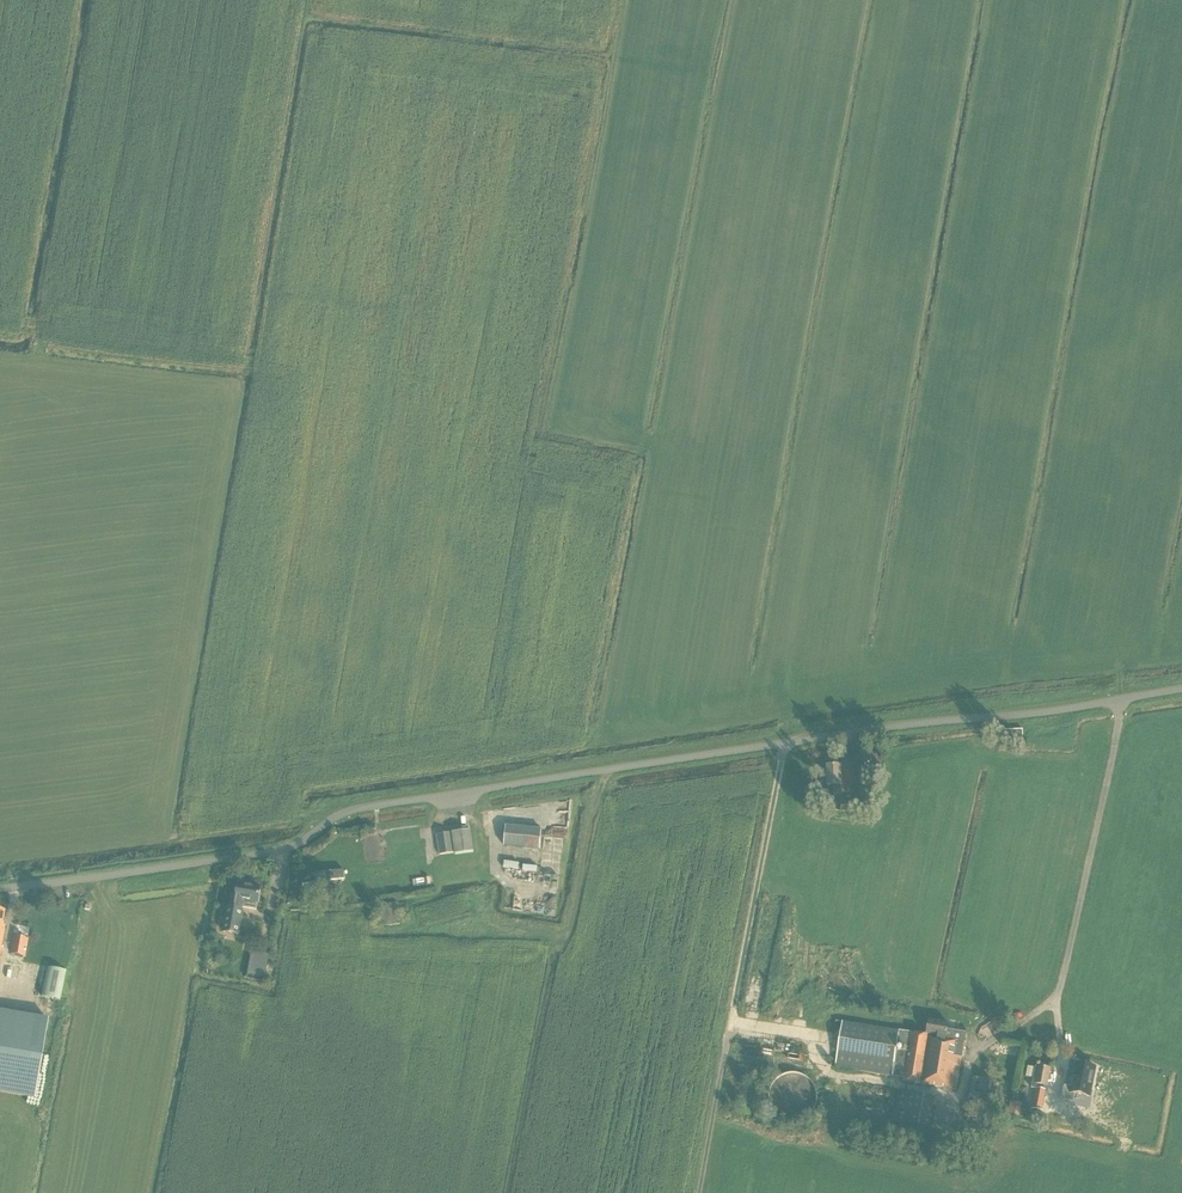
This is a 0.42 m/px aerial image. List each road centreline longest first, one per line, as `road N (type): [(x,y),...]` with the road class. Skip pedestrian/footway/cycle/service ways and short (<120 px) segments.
road 1 (unclassified): [(0,889),(279,854),(357,811),(1181,687)]

